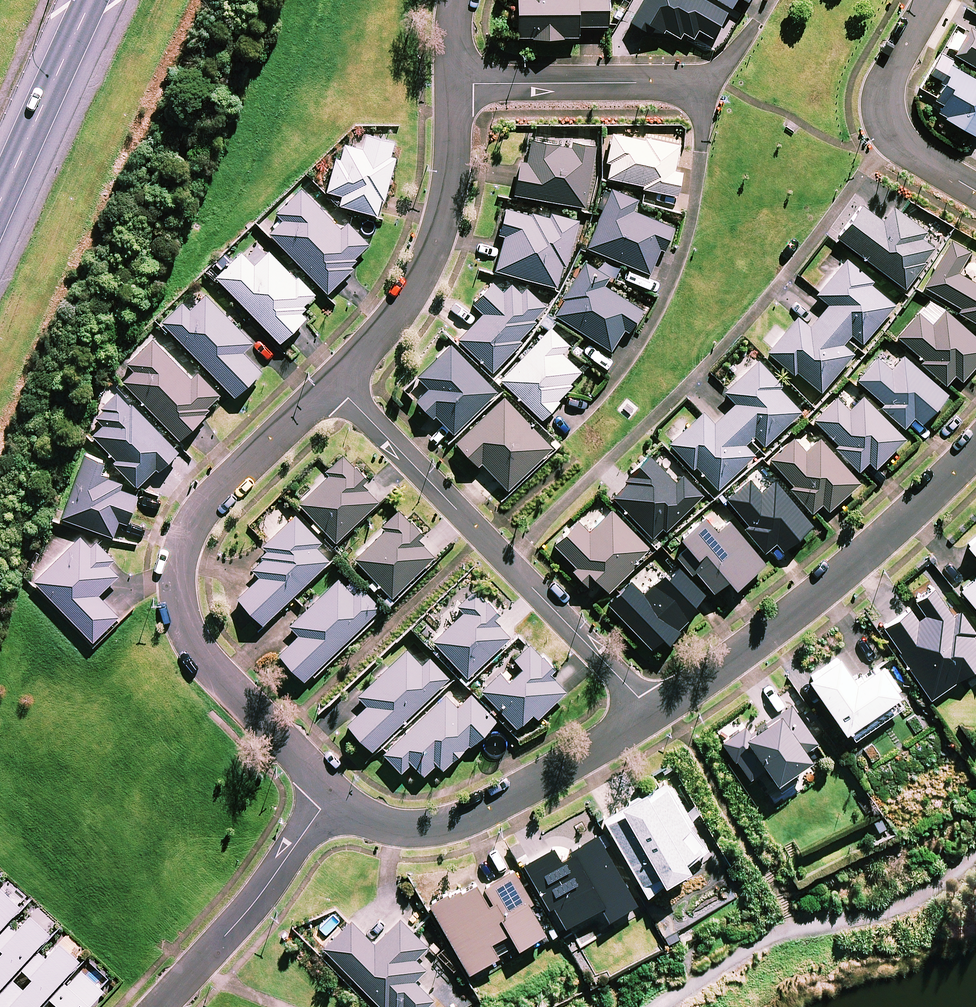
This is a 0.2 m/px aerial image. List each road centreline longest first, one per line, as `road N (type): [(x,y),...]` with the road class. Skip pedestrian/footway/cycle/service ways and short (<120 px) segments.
road 1 (residential): [(334,384),(206,508),(176,558),(175,599),(197,652),(332,791)]
road 2 (residential): [(334,384),(652,714)]
road 3 (residential): [(652,714),(893,530),(975,448)]
road 4 (residential): [(332,791),(356,813),(426,828),(465,818),(652,714)]
road 5 (residential): [(452,83),(449,207),(436,254),(405,307),(334,384)]
road 6 (residential): [(332,791),(251,905),(163,1006)]
road 7 (residential): [(703,84),(452,83)]
road 8 (residential): [(930,0),(892,65),(884,121),(902,149),(975,192)]
road 9 (primary): [(94,0),(0,208)]

